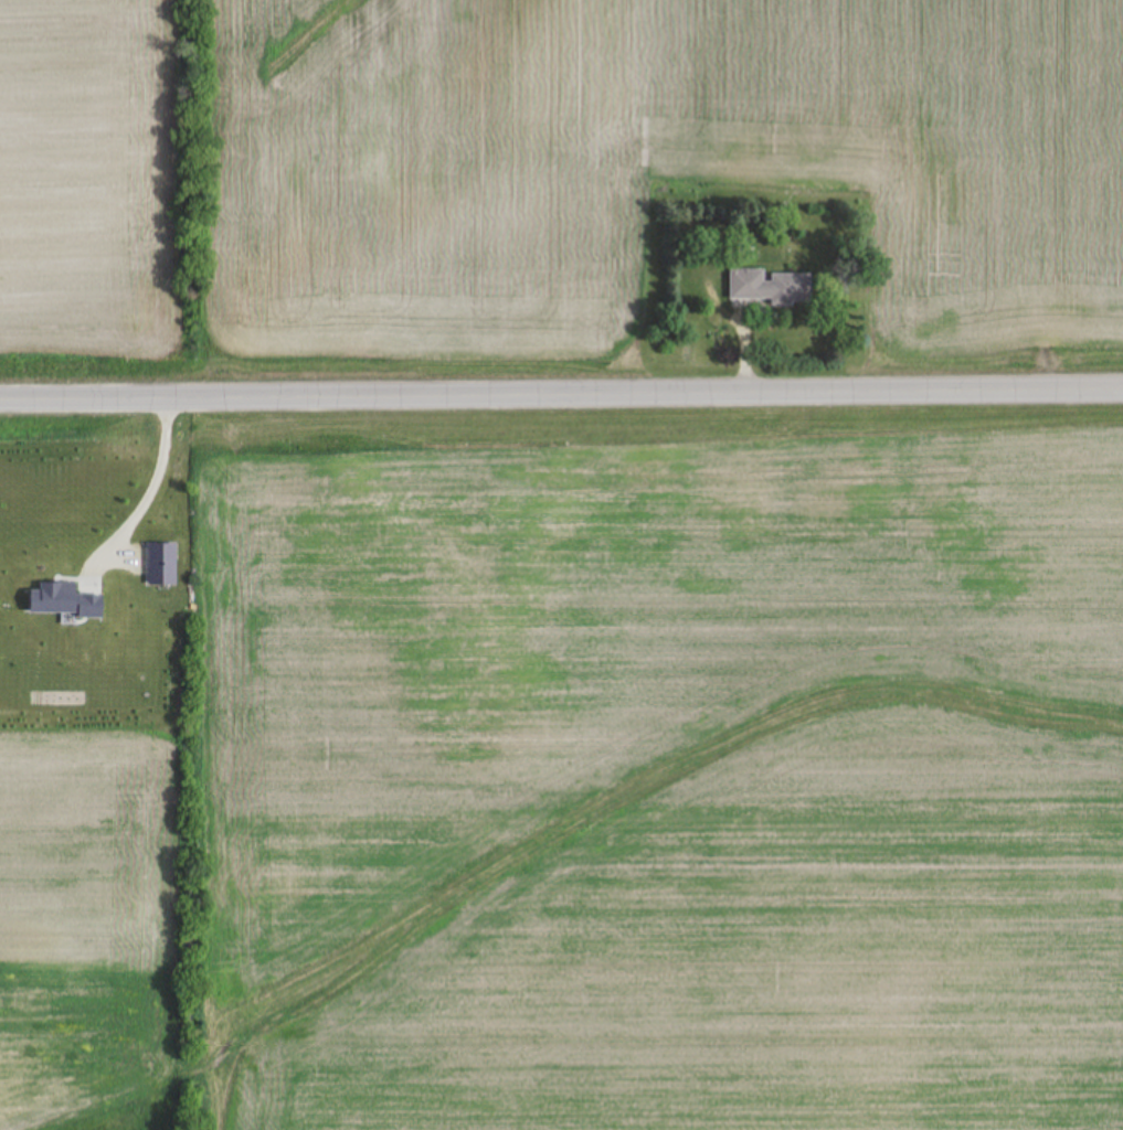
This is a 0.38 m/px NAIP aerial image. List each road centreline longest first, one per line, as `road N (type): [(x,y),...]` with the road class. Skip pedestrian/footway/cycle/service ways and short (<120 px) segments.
road 1 (secondary): [(0,400),(1122,389)]

